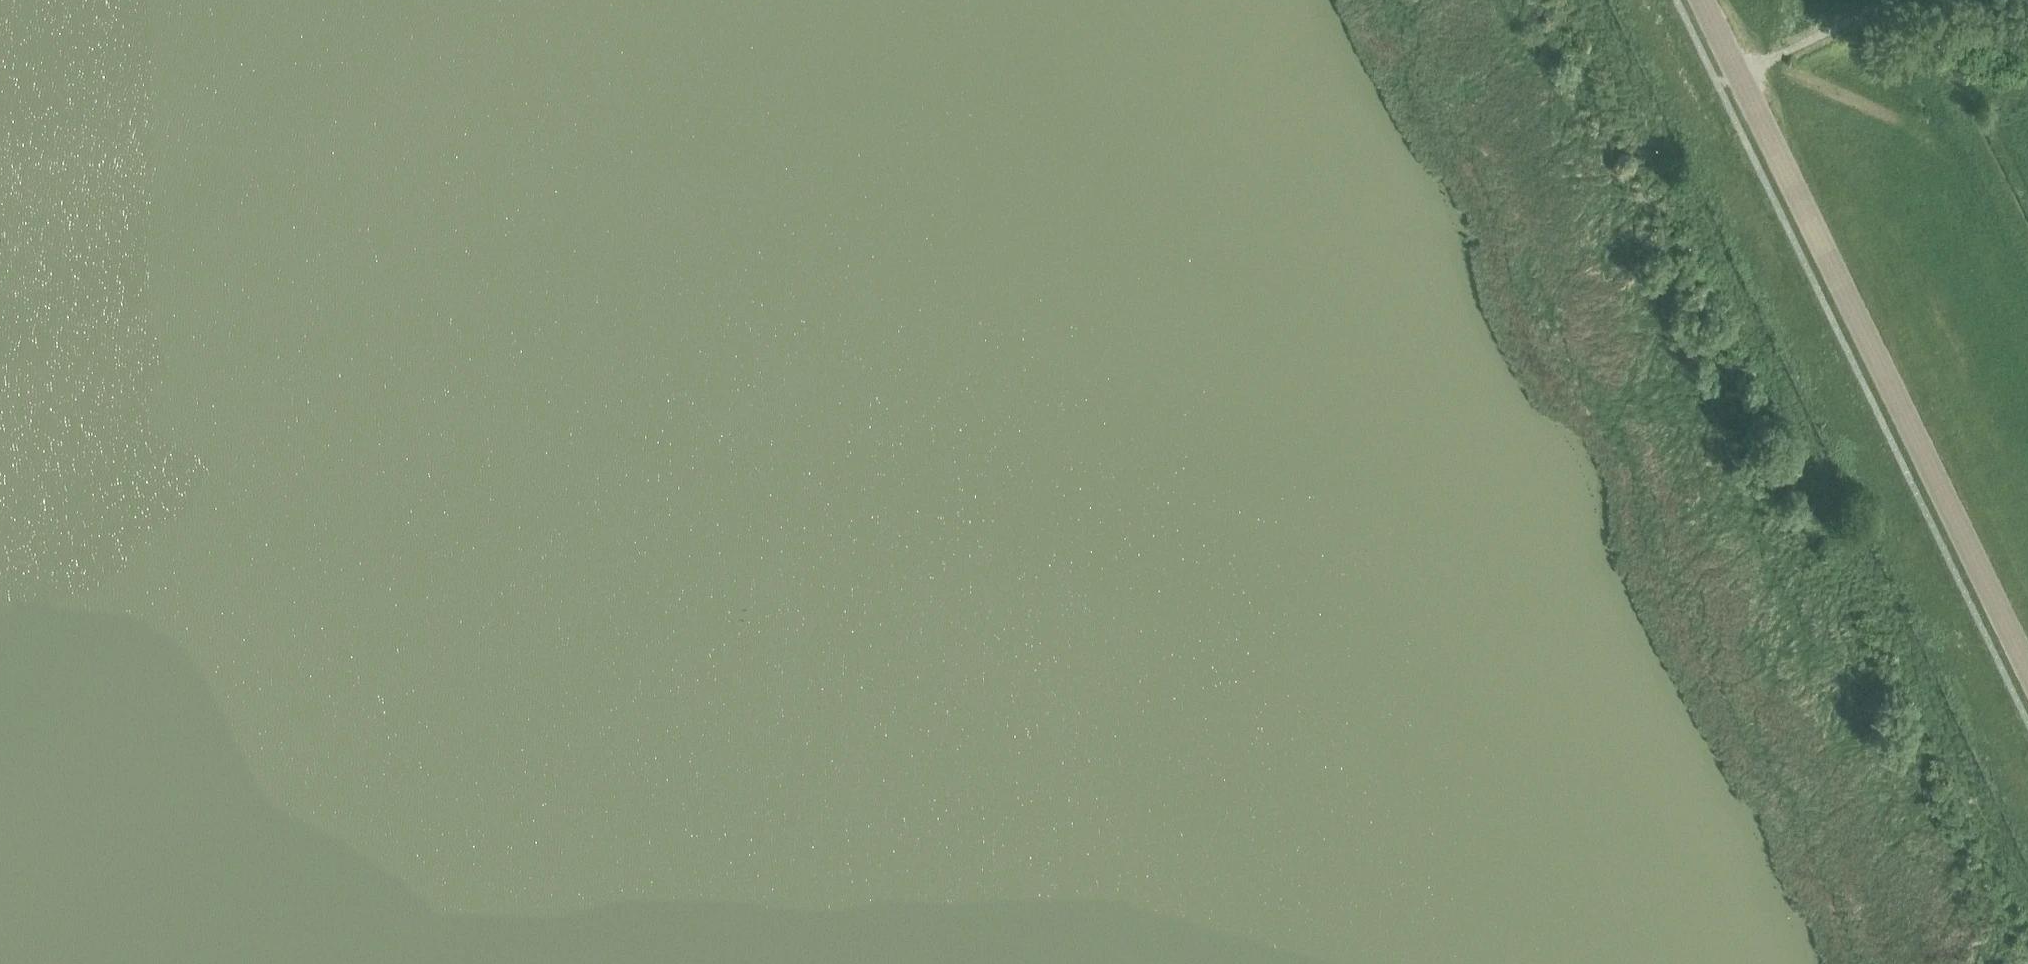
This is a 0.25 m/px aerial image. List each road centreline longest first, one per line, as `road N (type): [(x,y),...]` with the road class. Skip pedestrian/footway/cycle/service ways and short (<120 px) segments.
road 1 (tertiary): [(2027,669),(1702,0)]

